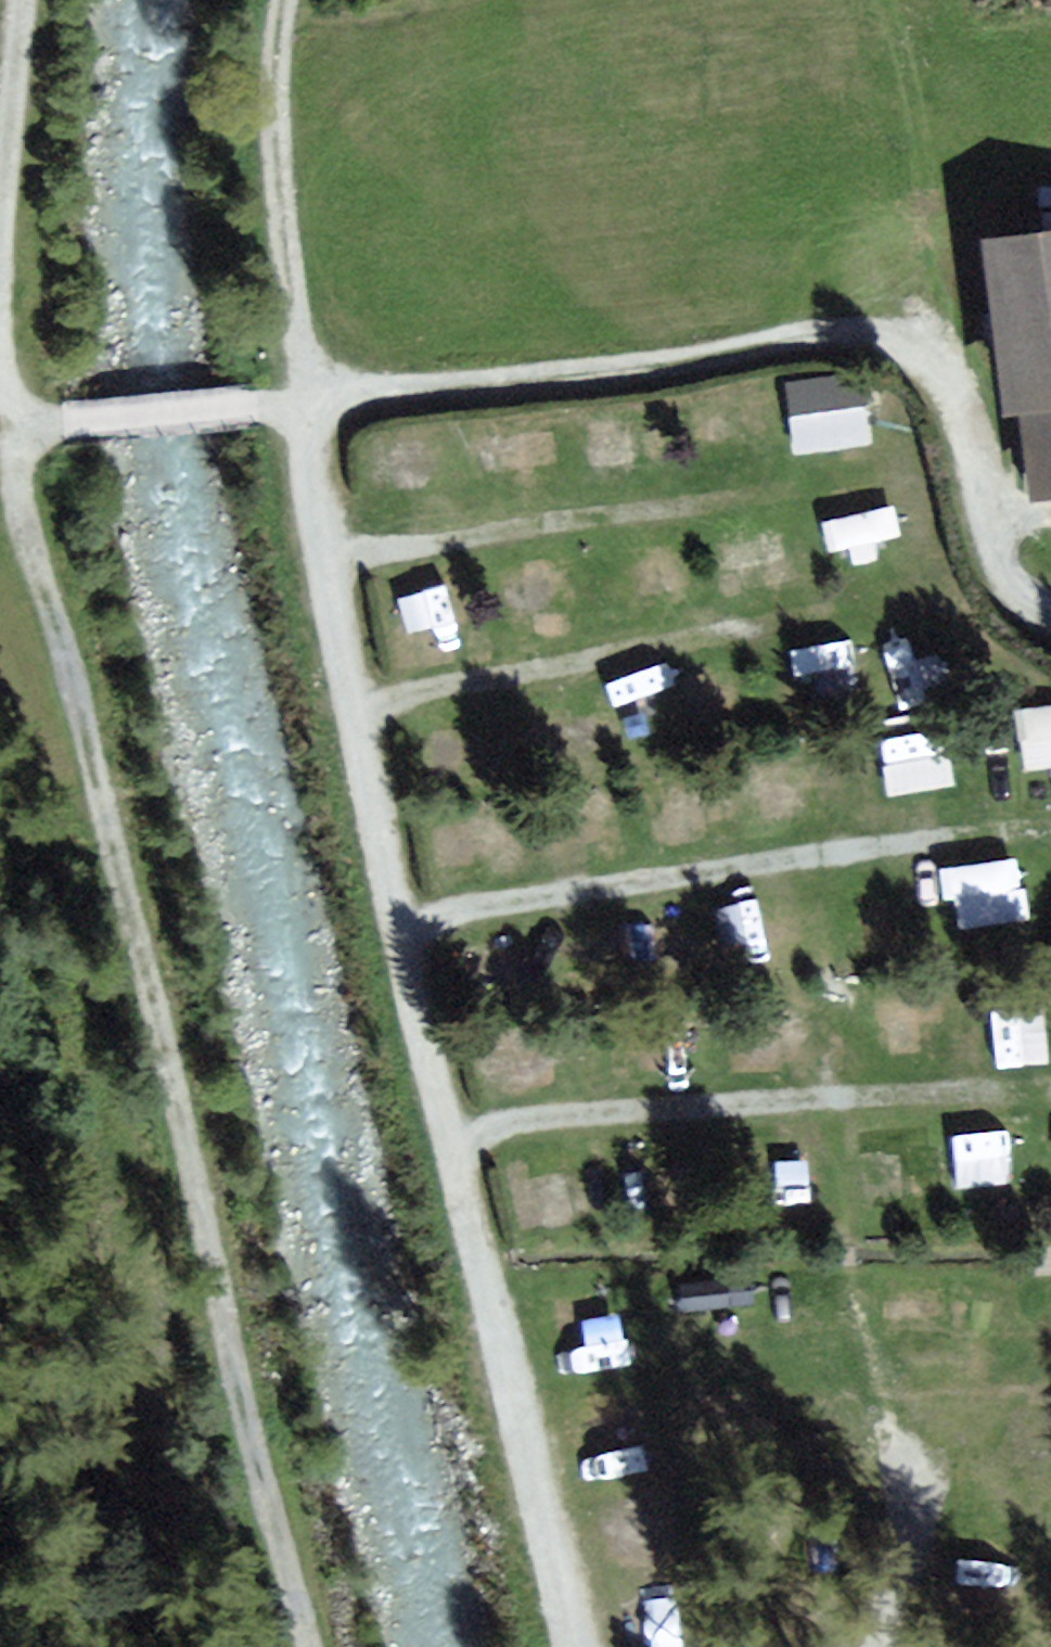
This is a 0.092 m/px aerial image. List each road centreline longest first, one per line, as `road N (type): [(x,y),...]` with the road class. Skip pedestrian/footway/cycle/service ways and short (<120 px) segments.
road 1 (track): [(310,402),(323,531),(393,900),(472,1241),(580,1646)]
road 2 (track): [(13,431),(29,538),(90,744),(307,1646)]
road 3 (residential): [(1050,613),(1005,571),(945,383),(902,339),(815,336),(310,402)]
road 4 (track): [(401,933),(475,908),(1018,829)]
road 5 (track): [(878,1646),(923,1542),(914,1498),(875,1411),(873,1368),(848,1312),(841,1190),(821,1096)]
road 6 (track): [(450,1148),(503,1126),(569,1117),(1002,1086)]
road 7 (track): [(358,710),(815,615)]
road 8 (track): [(283,0),(272,123),(310,402)]
road 9 (track): [(328,554),(706,507)]
road 10 (track): [(13,431),(310,402)]
road 11 (track): [(23,0),(0,254)]

